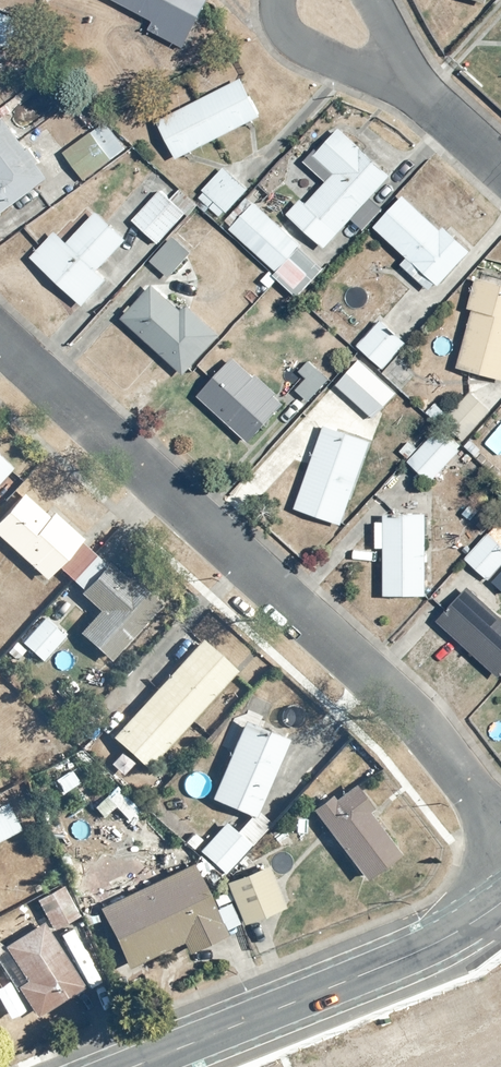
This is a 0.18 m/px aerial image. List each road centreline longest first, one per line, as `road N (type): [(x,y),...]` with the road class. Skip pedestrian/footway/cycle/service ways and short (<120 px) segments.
road 1 (residential): [(500,816),(406,712),(0,338)]
road 2 (tertiary): [(500,901),(458,932),(138,1066)]
road 3 (residential): [(401,87),(269,28),(258,0)]
road 4 (residential): [(401,87),(500,178)]

